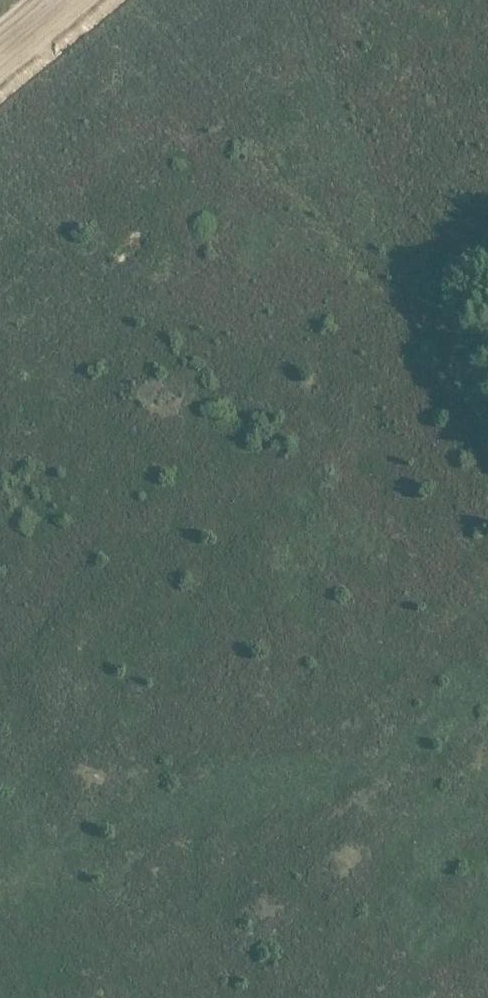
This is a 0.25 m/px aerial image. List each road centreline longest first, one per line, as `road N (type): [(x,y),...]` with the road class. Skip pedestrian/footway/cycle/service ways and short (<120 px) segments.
road 1 (track): [(93,0),(0,76)]

